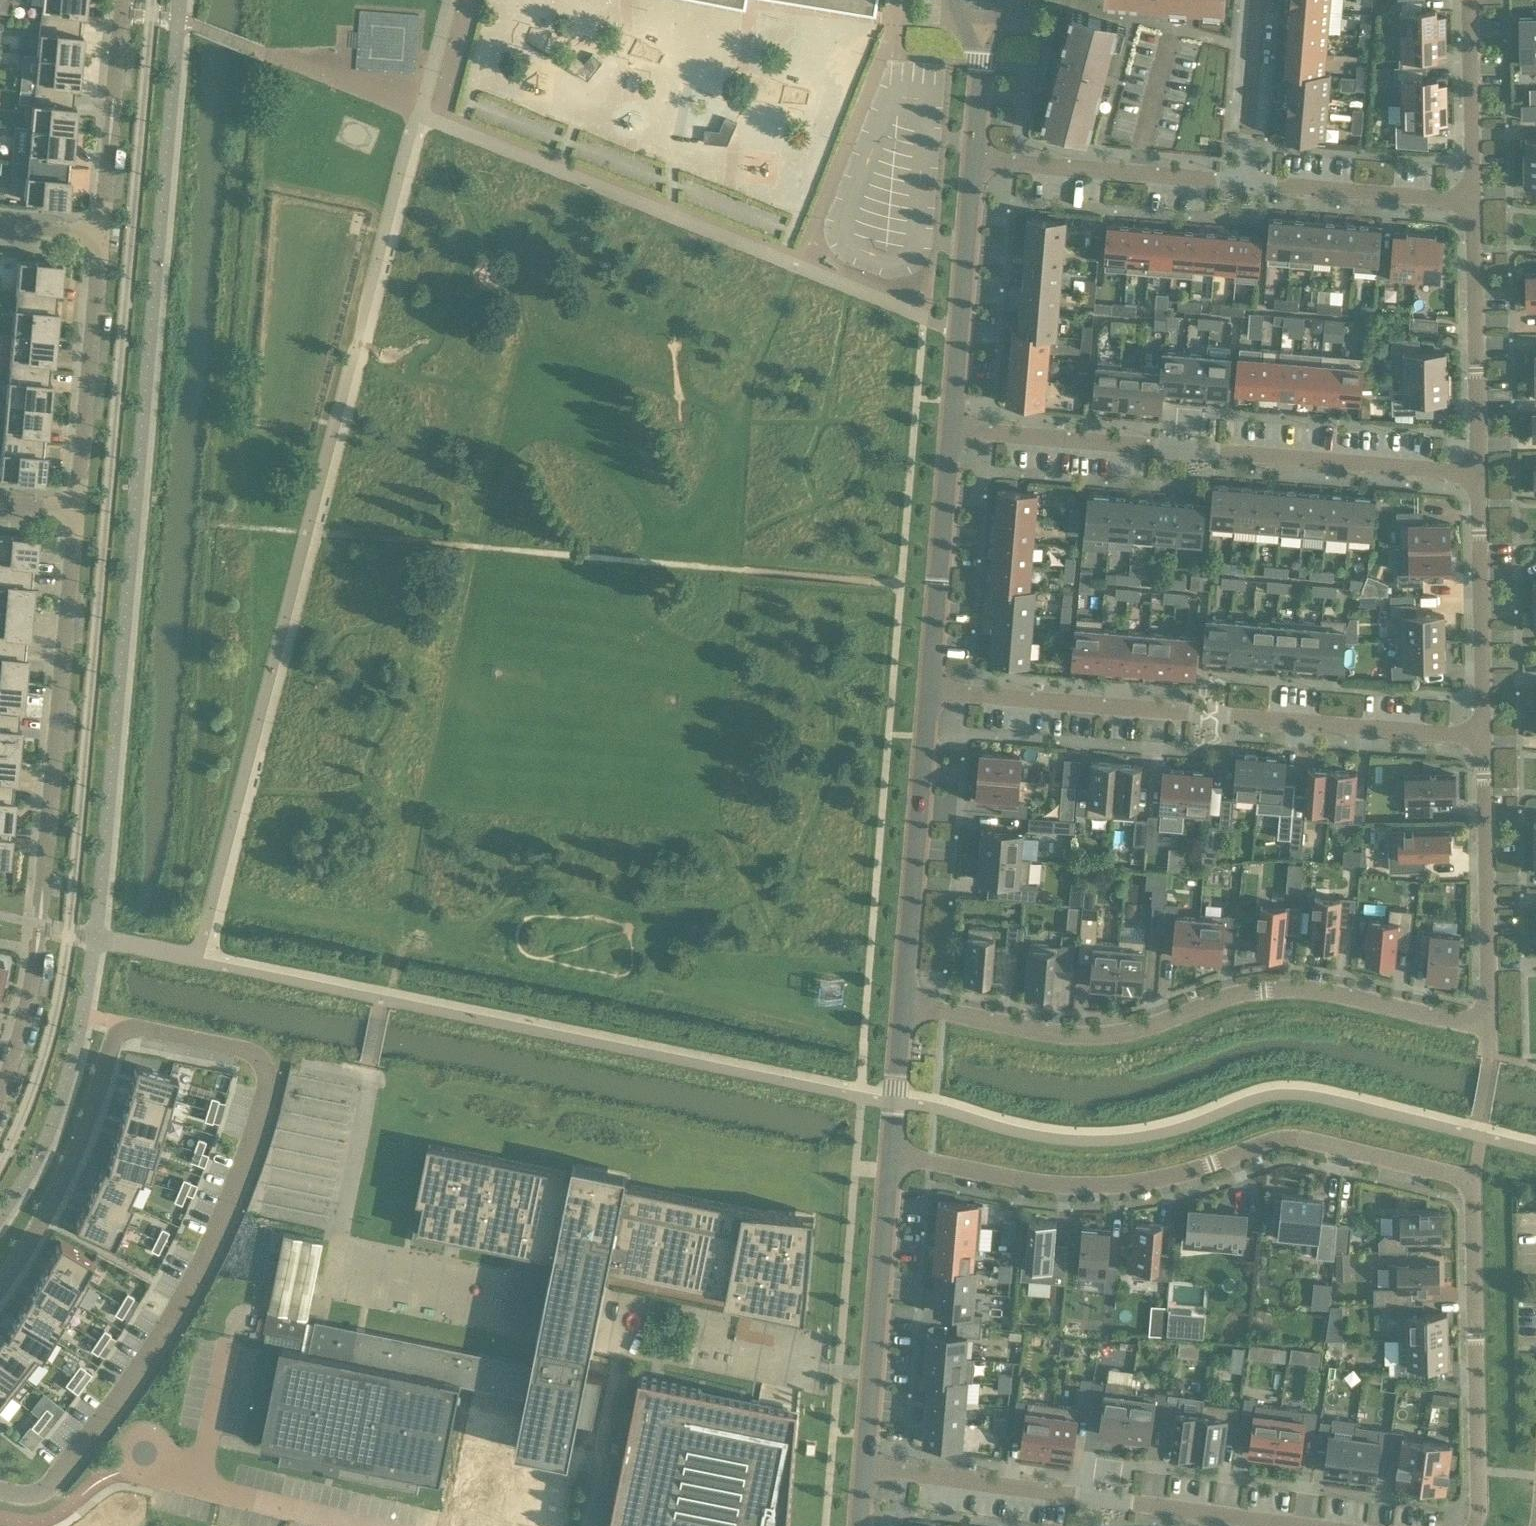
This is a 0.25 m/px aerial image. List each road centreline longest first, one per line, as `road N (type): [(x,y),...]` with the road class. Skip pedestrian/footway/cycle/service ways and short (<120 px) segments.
road 1 (residential): [(0,1490),(24,1496),(51,1483),(176,1313),(242,1175),(268,1085),(263,1062),(247,1051),(124,1030),(113,1040),(41,1221),(0,1286)]
road 2 (residential): [(902,1005),(1067,1037),(1102,1036),(1263,990),(1335,995),(1492,1027),(1483,739)]
road 3 (residential): [(1470,1188),(1425,1164),(1320,1140),(1270,1142),(1169,1178),(1110,1187),(888,1159)]
road 4 (residential): [(927,689),(1483,739)]
road 5 (residential): [(1477,476),(949,431)]
road 6 (residential): [(1299,1525),(866,1469)]
road 7 (residential): [(40,910),(77,515)]
road 8 (residential): [(1470,1188),(1484,1496),(1472,1525)]
road 9 (residential): [(902,1005),(927,689)]
road 10 (residential): [(866,1469),(888,1159)]
road 11 (residential): [(77,515),(102,239)]
road 12 (residential): [(1477,476),(1471,203)]
road 13 (residential): [(949,431),(974,160)]
road 14 (residential): [(1242,184),(974,160)]
road 15 (residential): [(1483,739),(1477,476)]
road 16 (residential): [(927,689),(949,431)]
road 17 (residential): [(1471,203),(1242,184)]
road 18 (residential): [(1471,203),(1470,0)]
road 19 (residential): [(1242,184),(1259,0)]
road 20 (residential): [(0,1095),(31,993),(38,934)]
road 21 (residential): [(888,1159),(902,1005)]

